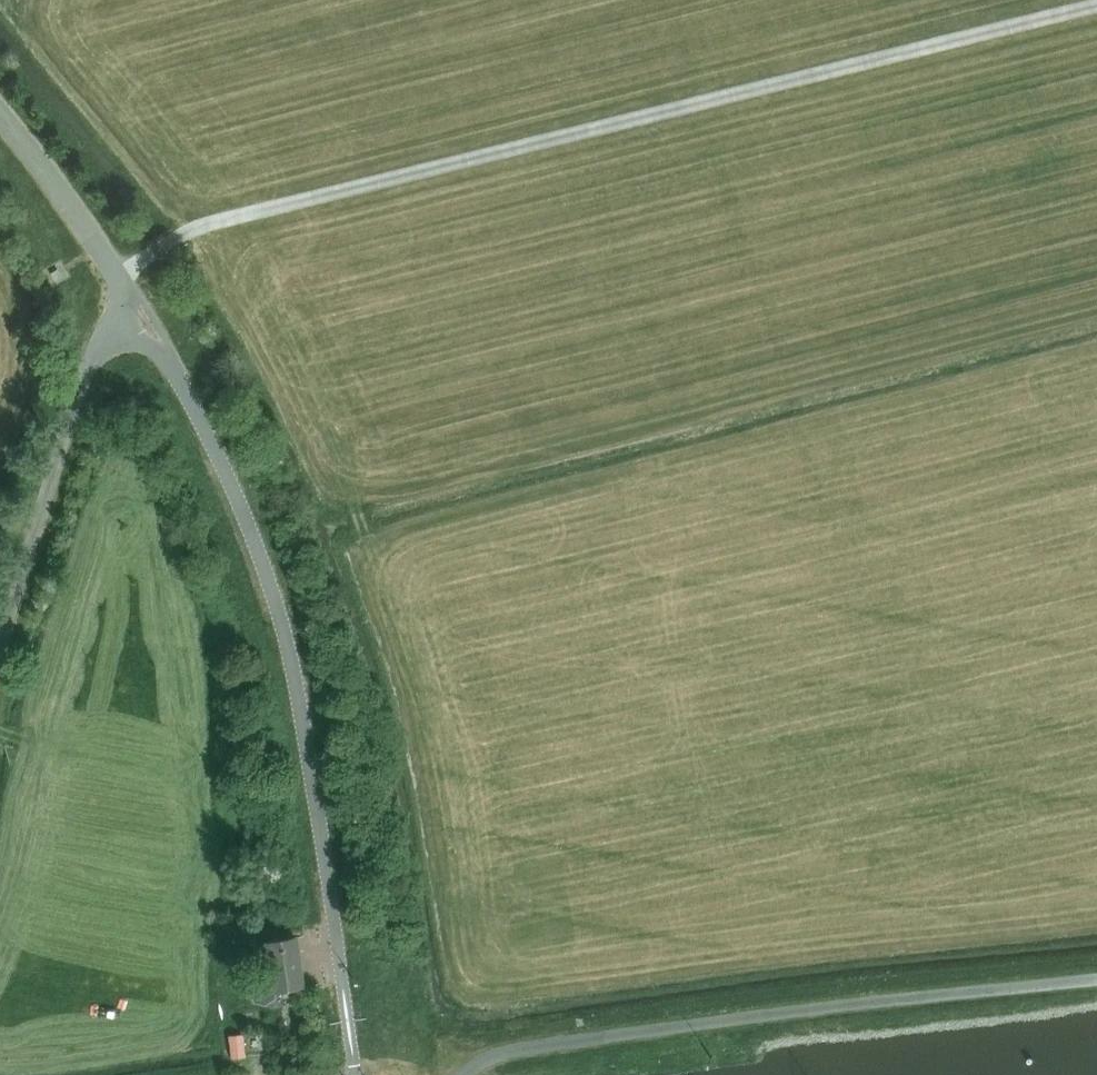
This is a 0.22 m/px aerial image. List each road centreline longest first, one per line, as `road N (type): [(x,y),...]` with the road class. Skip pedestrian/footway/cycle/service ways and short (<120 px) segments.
road 1 (track): [(116,274),(214,222),(1096,6)]
road 2 (unclassified): [(464,1074),(517,1049),(1096,979)]
road 3 (unclassified): [(124,329),(82,378),(0,641)]
road 4 (unclassified): [(124,329),(116,274),(0,112)]

